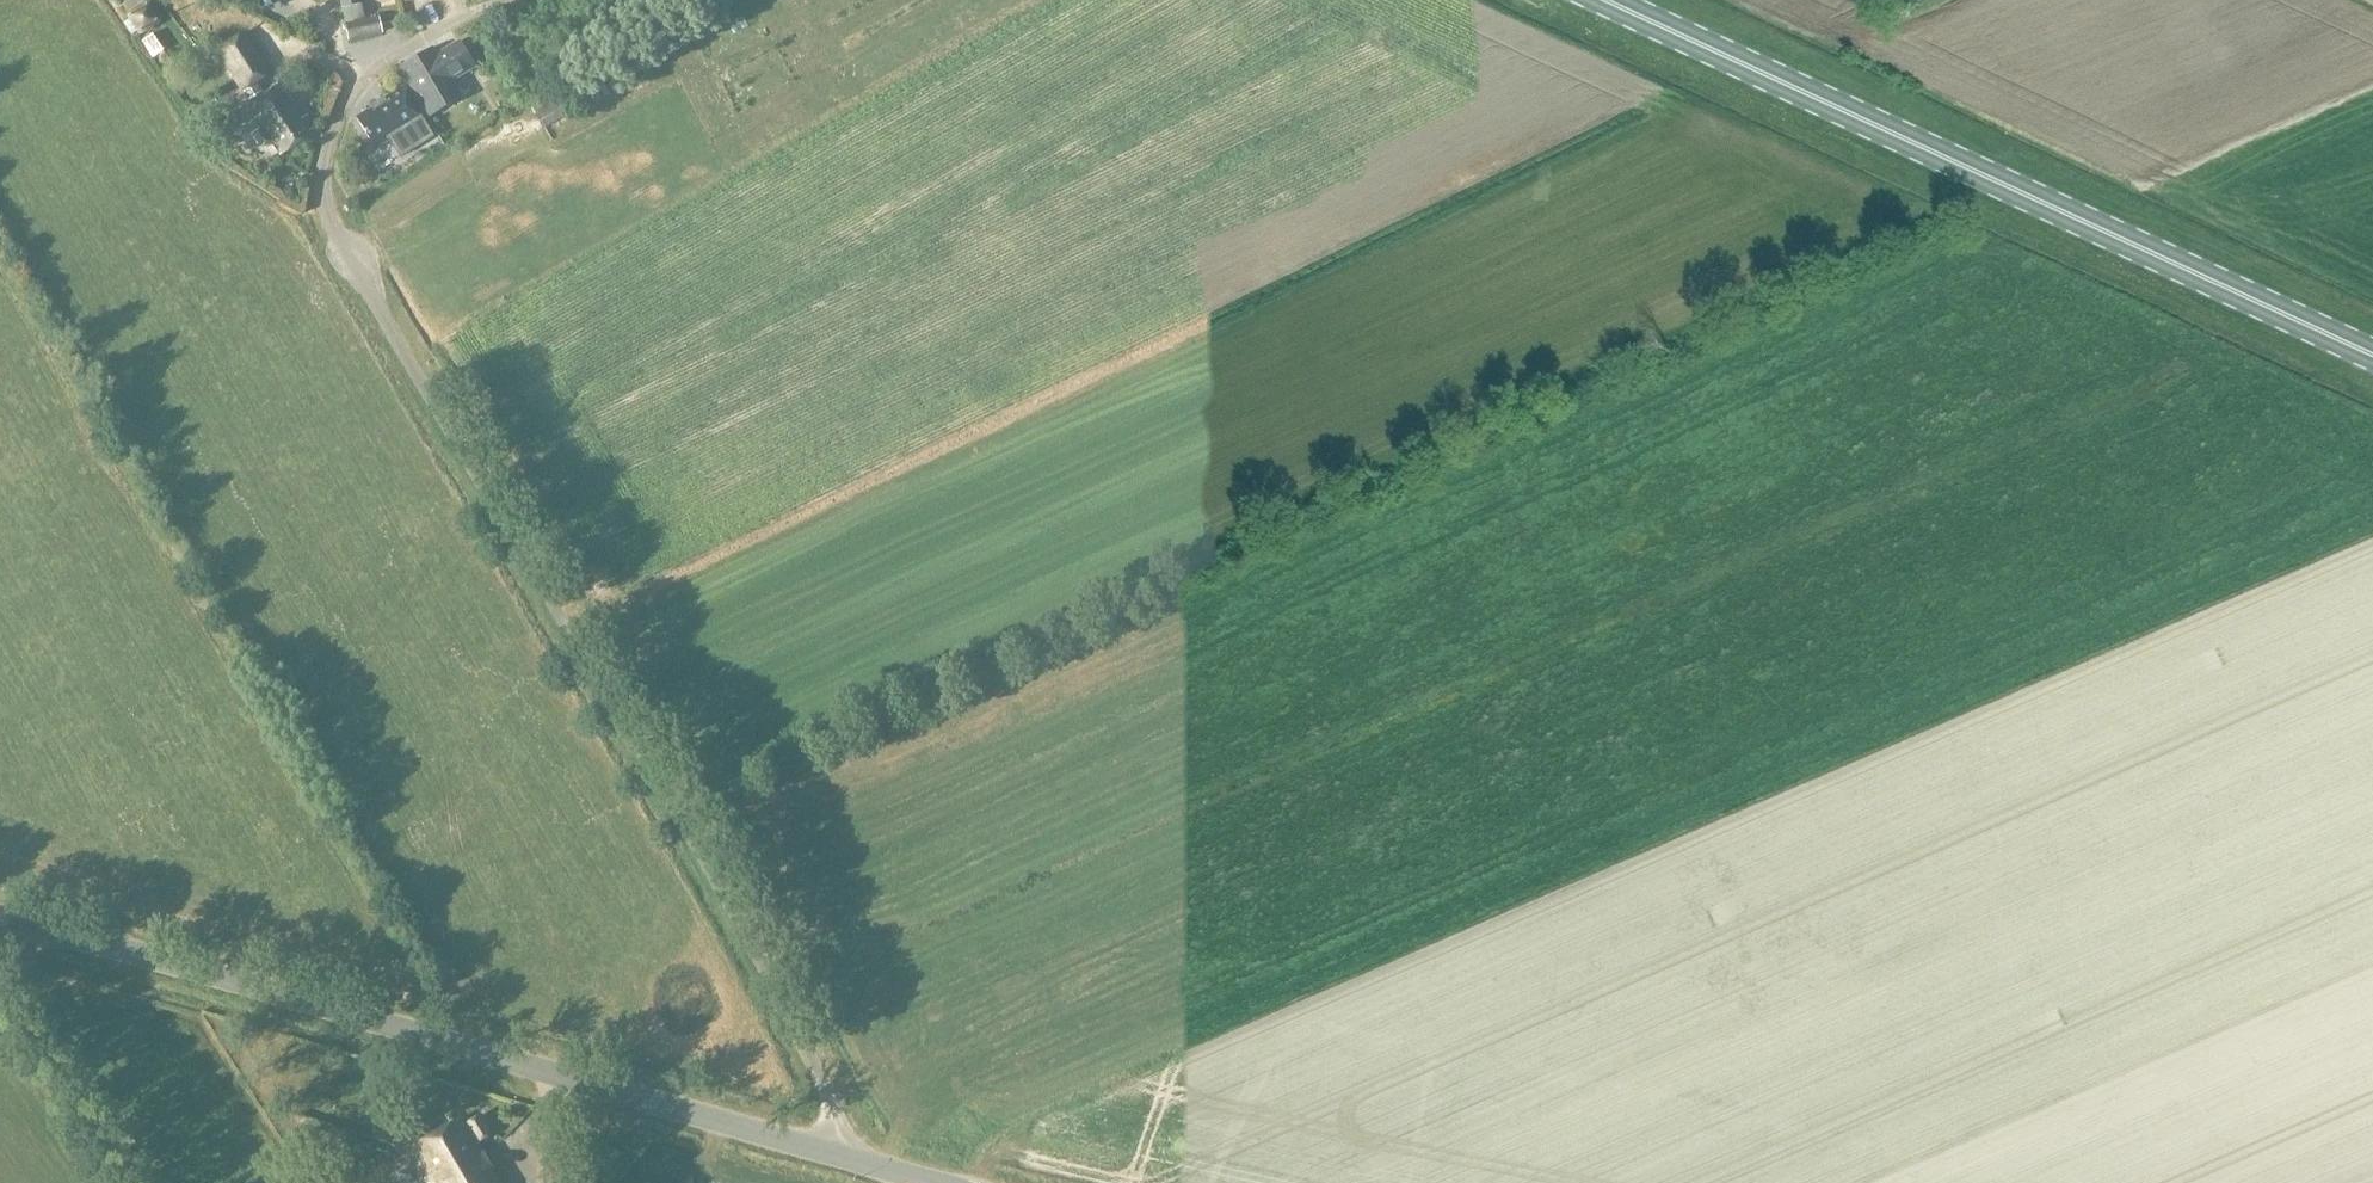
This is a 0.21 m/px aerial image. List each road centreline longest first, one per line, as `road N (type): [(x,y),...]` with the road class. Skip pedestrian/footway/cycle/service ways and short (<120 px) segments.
road 1 (unclassified): [(833,1156),(828,1095),(768,977),(323,203),(327,149),(355,84),(379,64),(503,0)]
road 2 (unclassified): [(0,917),(833,1156)]
road 3 (primary): [(2372,356),(1604,0)]

